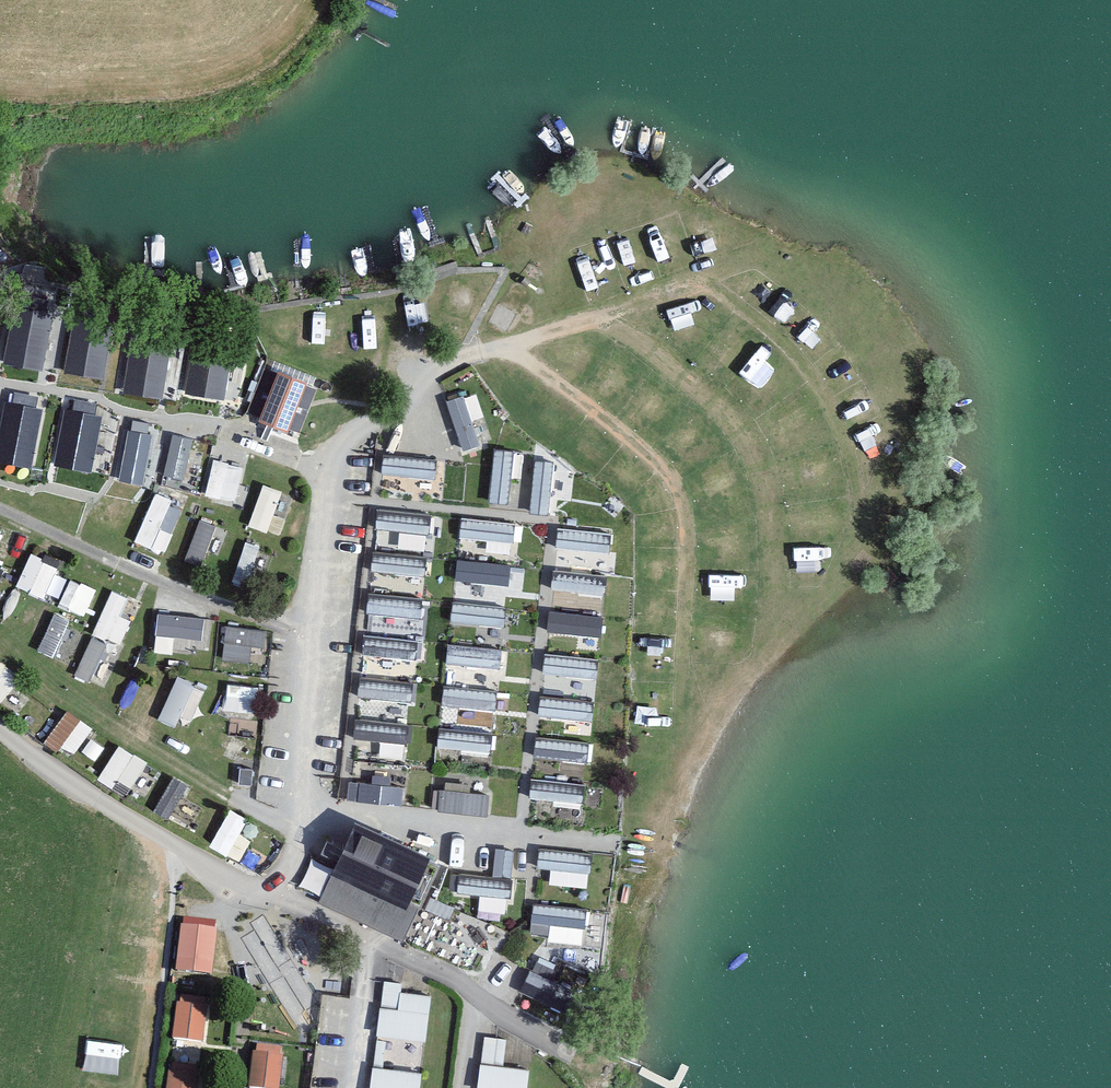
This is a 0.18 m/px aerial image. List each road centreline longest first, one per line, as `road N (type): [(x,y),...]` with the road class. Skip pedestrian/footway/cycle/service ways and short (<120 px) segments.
road 1 (track): [(479,350),(706,286),(766,324),(810,368),(835,411),(857,469),(863,522),(832,580),(683,744)]
road 2 (residential): [(565,1048),(264,891),(175,854),(0,729)]
road 3 (track): [(502,343),(671,478),(689,562),(683,744)]
road 4 (track): [(599,316),(661,357),(745,450),(768,511),(772,640)]
road 5 (track): [(297,832),(95,720),(0,641)]

